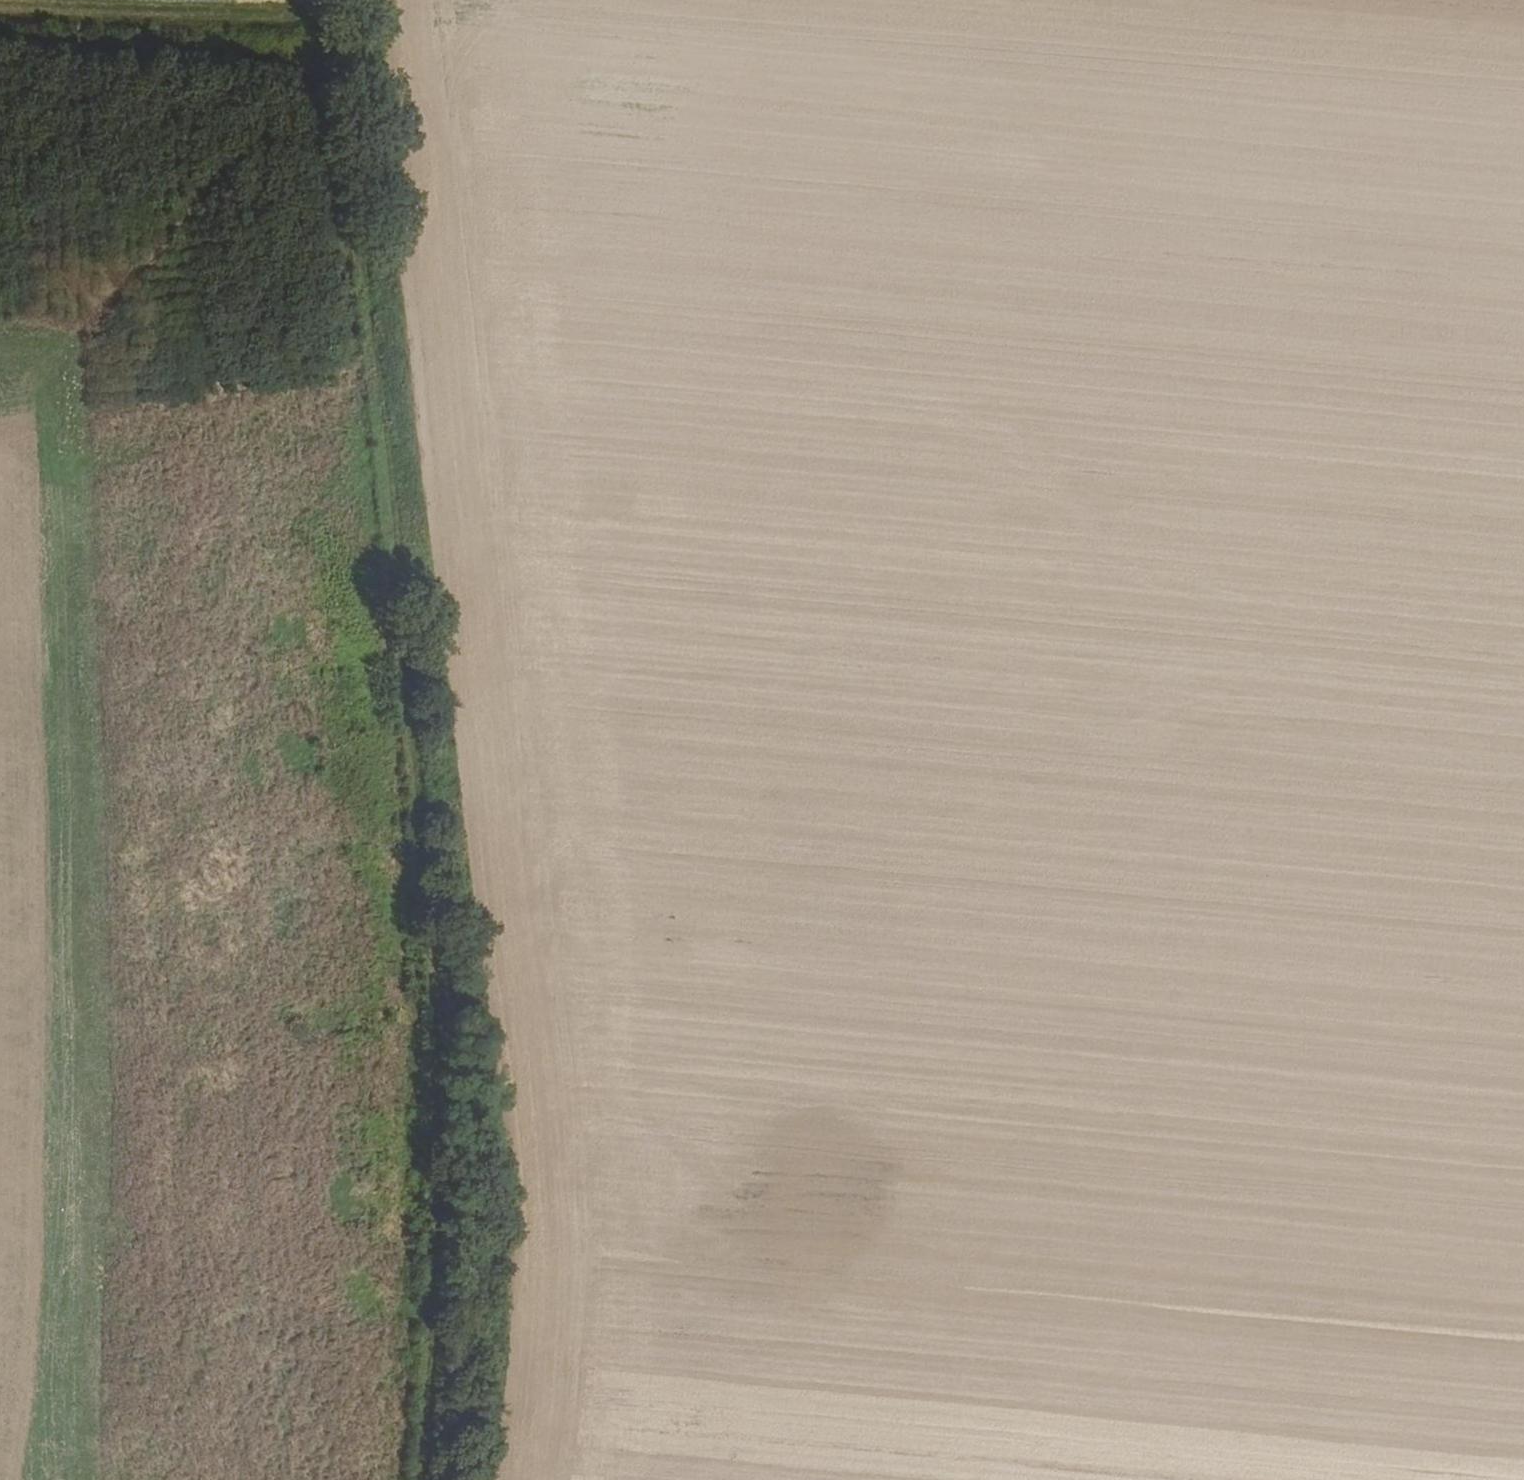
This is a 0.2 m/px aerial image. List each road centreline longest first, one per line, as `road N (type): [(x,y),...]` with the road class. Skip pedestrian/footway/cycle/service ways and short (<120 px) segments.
road 1 (track): [(307,0),(297,12),(0,7)]

